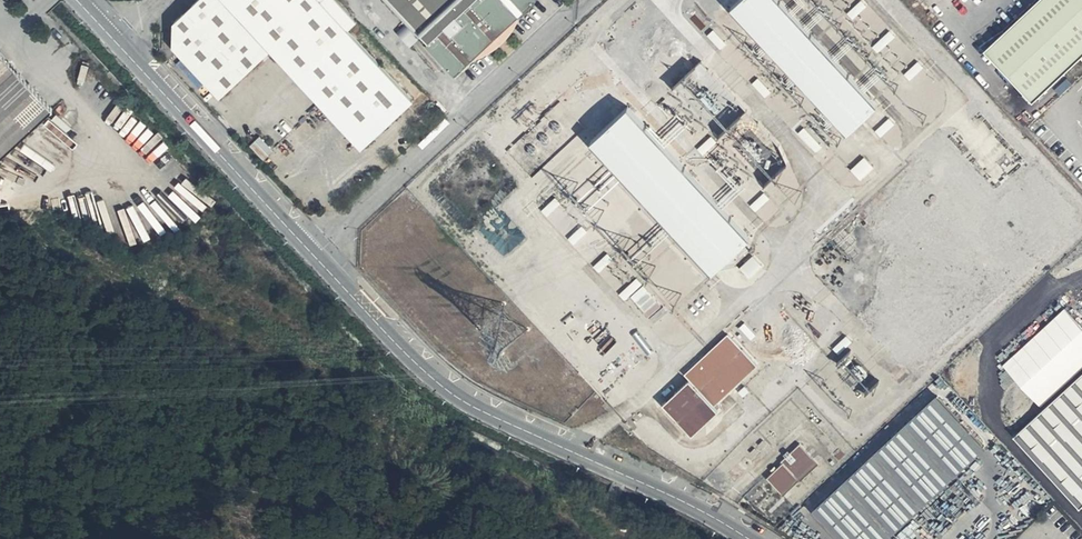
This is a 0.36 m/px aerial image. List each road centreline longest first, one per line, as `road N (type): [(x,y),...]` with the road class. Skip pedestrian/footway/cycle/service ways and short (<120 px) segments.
road 1 (unclassified): [(314,257),(593,0)]
road 2 (unclassified): [(314,257),(449,392),(576,454)]
road 3 (unclassified): [(116,42),(314,257)]
road 4 (unclassified): [(576,454),(717,519)]

